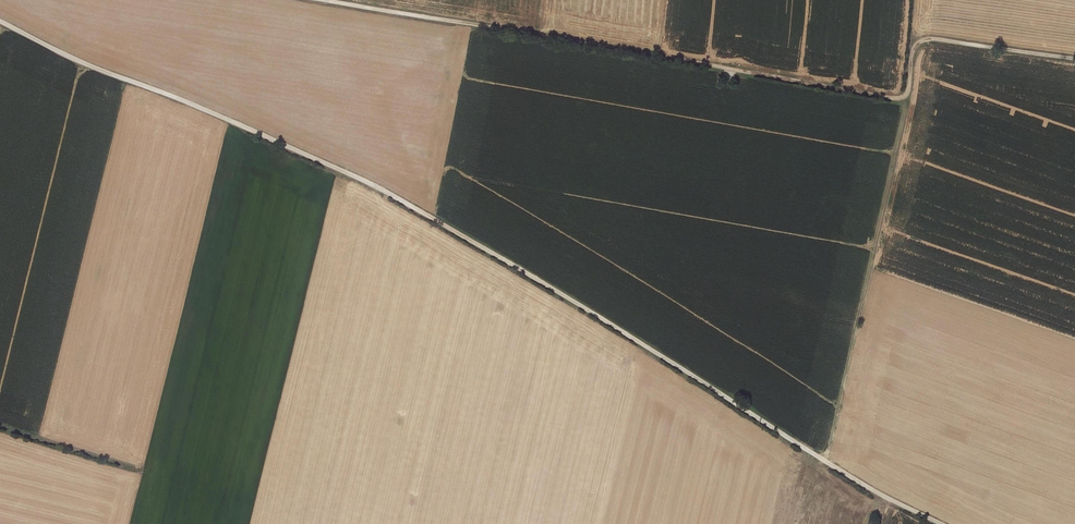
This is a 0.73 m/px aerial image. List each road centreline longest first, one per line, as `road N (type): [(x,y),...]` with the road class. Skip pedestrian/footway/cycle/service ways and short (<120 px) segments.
road 1 (track): [(938,523),(377,186),(0,23)]
road 2 (track): [(1074,58),(921,37),(903,98),(323,0)]

